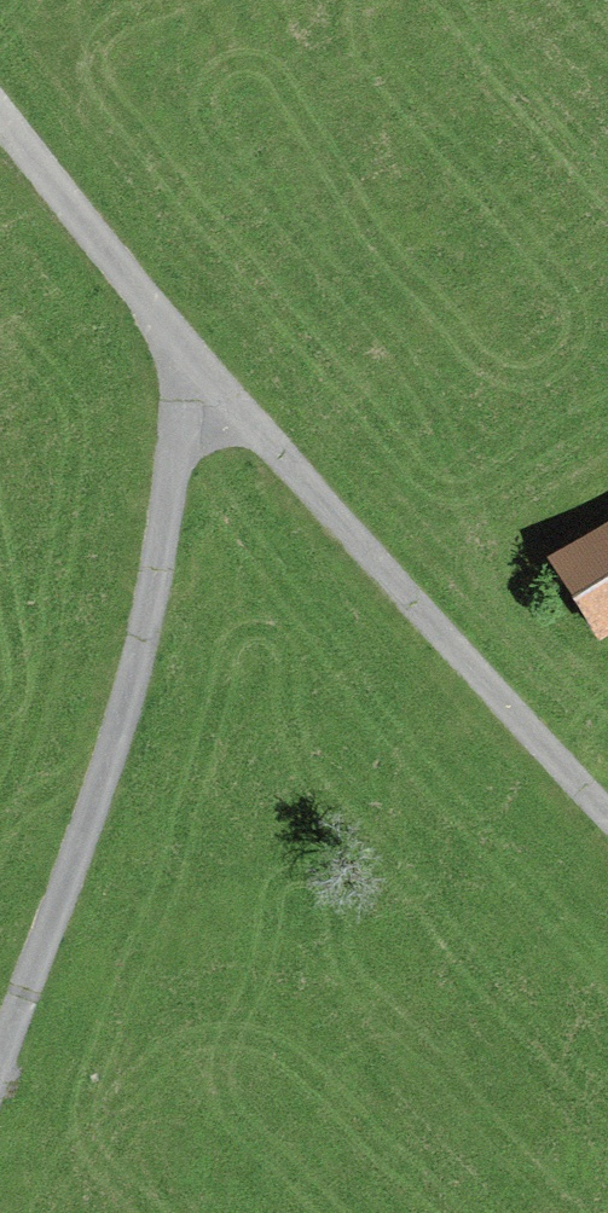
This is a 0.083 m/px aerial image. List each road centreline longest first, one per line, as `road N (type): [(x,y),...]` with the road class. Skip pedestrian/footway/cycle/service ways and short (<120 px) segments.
road 1 (track): [(0,112),(198,381),(607,813)]
road 2 (track): [(198,381),(150,617),(92,828),(0,1069)]

